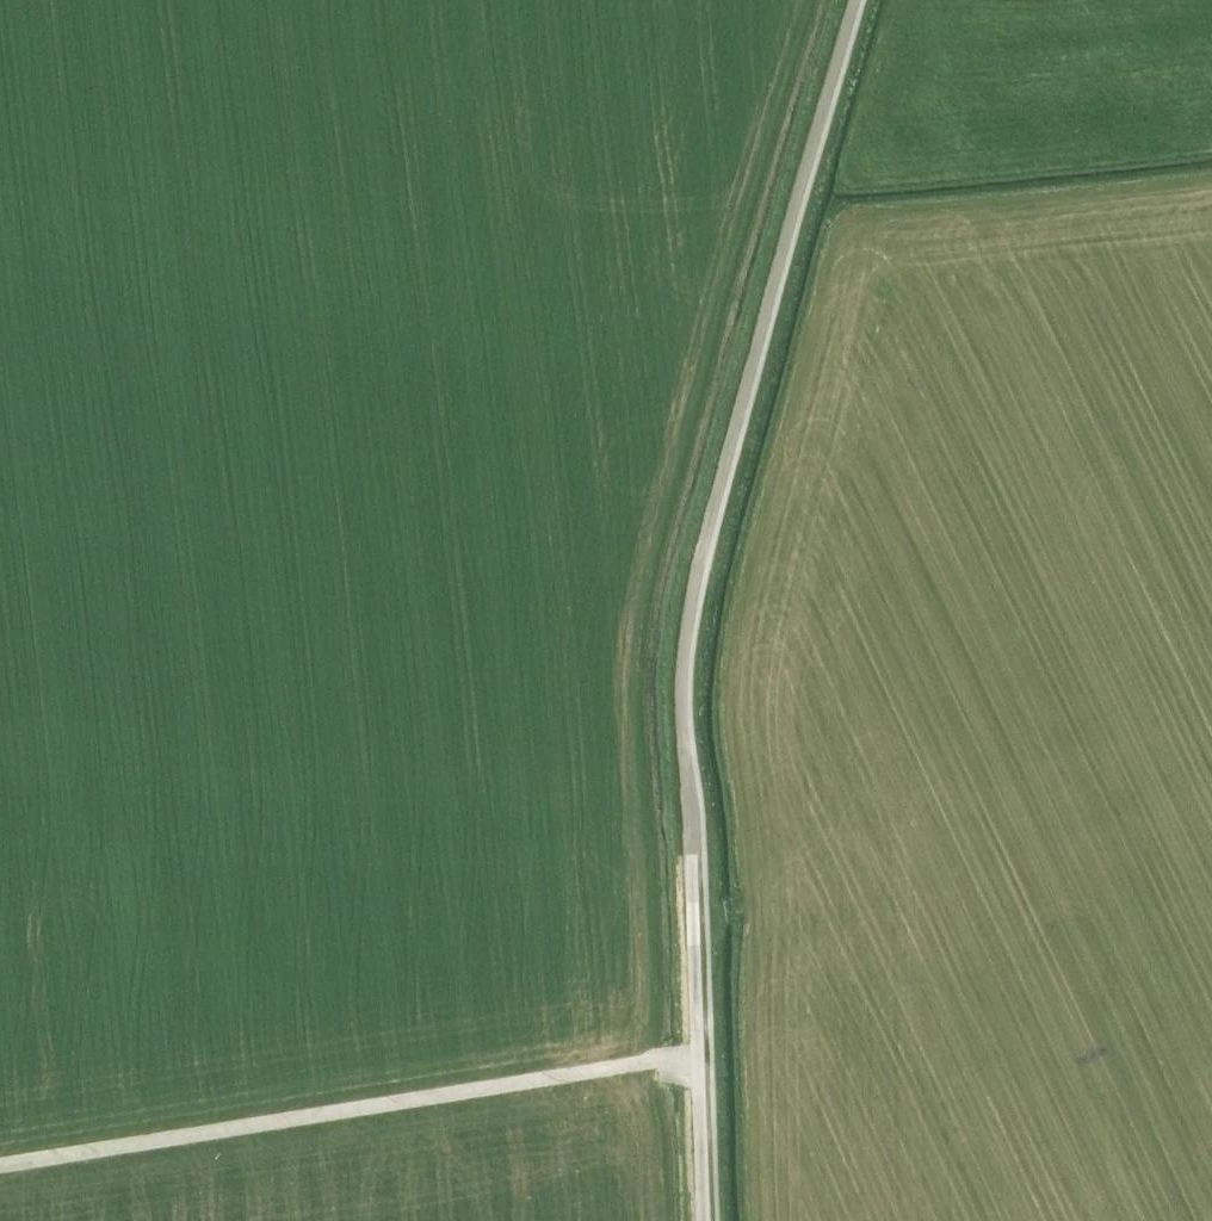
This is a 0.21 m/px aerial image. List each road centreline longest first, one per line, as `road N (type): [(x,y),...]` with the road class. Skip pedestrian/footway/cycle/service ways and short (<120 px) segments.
road 1 (track): [(704,1220),(681,724),(685,635),(770,297),(858,0)]

